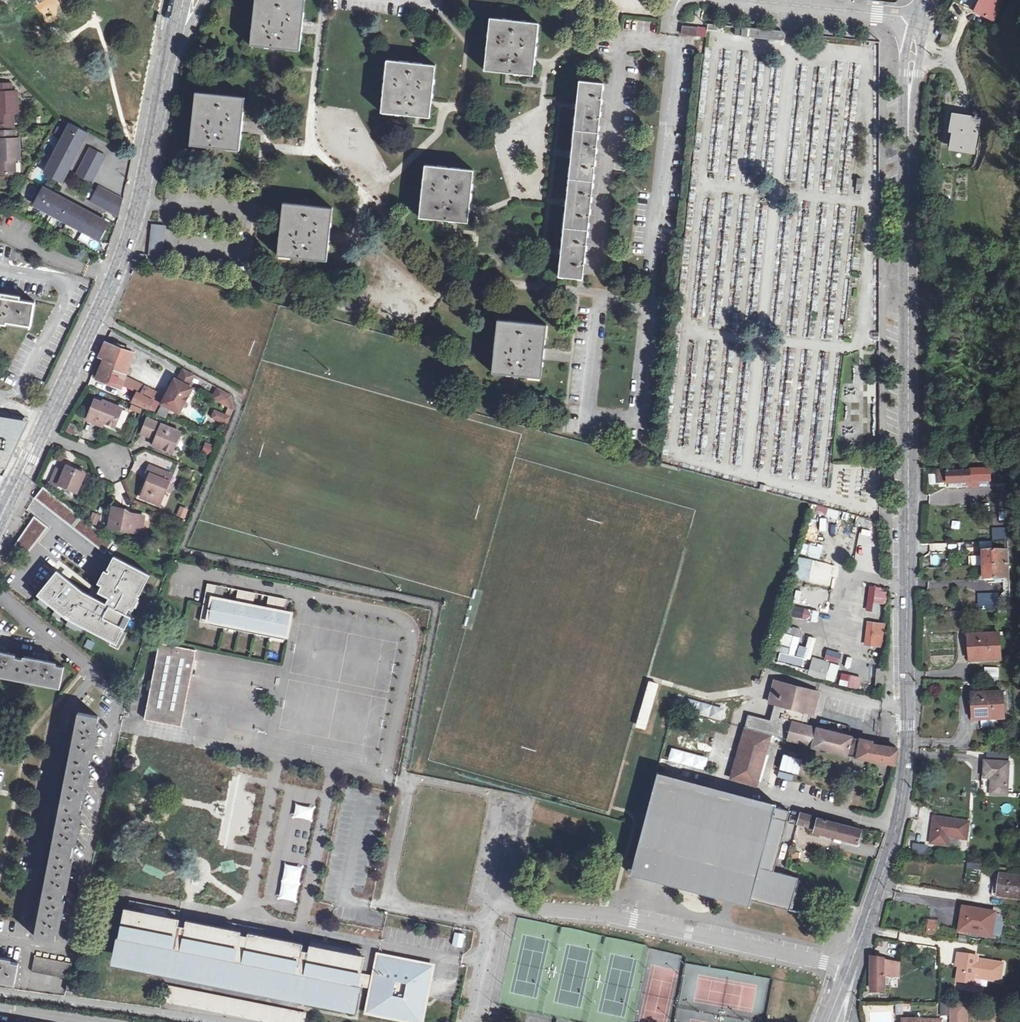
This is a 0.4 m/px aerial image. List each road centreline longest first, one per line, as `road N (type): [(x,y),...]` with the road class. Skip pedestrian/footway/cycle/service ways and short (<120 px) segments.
road 1 (secondary): [(921,17),(909,104),(905,767),(888,858),(849,970)]
road 2 (residential): [(470,1021),(492,907),(618,917),(849,970)]
road 3 (residential): [(9,499),(82,351),(139,207),(171,55)]
road 4 (residential): [(681,0),(651,301)]
road 5 (residential): [(651,301),(638,427),(587,420),(600,297)]
road 6 (residential): [(760,0),(921,17)]

